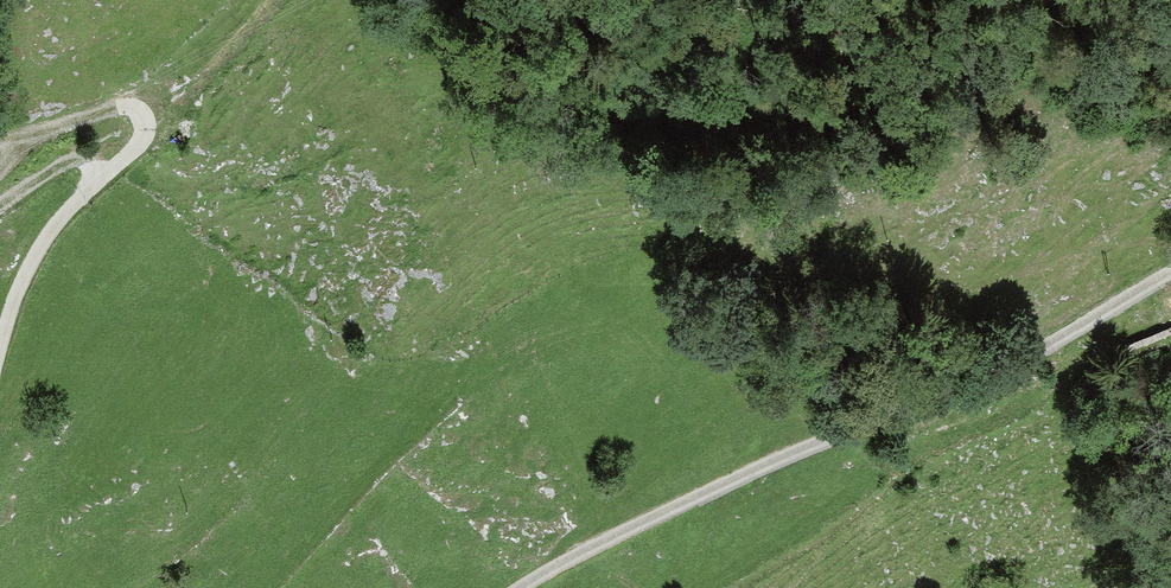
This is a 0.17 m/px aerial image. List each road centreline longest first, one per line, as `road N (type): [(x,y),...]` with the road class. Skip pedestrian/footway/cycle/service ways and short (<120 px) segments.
road 1 (track): [(884,417),(697,489),(501,587)]
road 2 (track): [(1170,269),(995,374),(884,417)]
road 3 (track): [(0,367),(17,290),(36,248),(150,135),(155,116)]
road 4 (track): [(155,116),(192,93),(282,0)]
road 5 (track): [(155,116),(143,104),(123,103),(0,150)]
road 6 (track): [(103,176),(85,155),(61,161),(0,203)]

